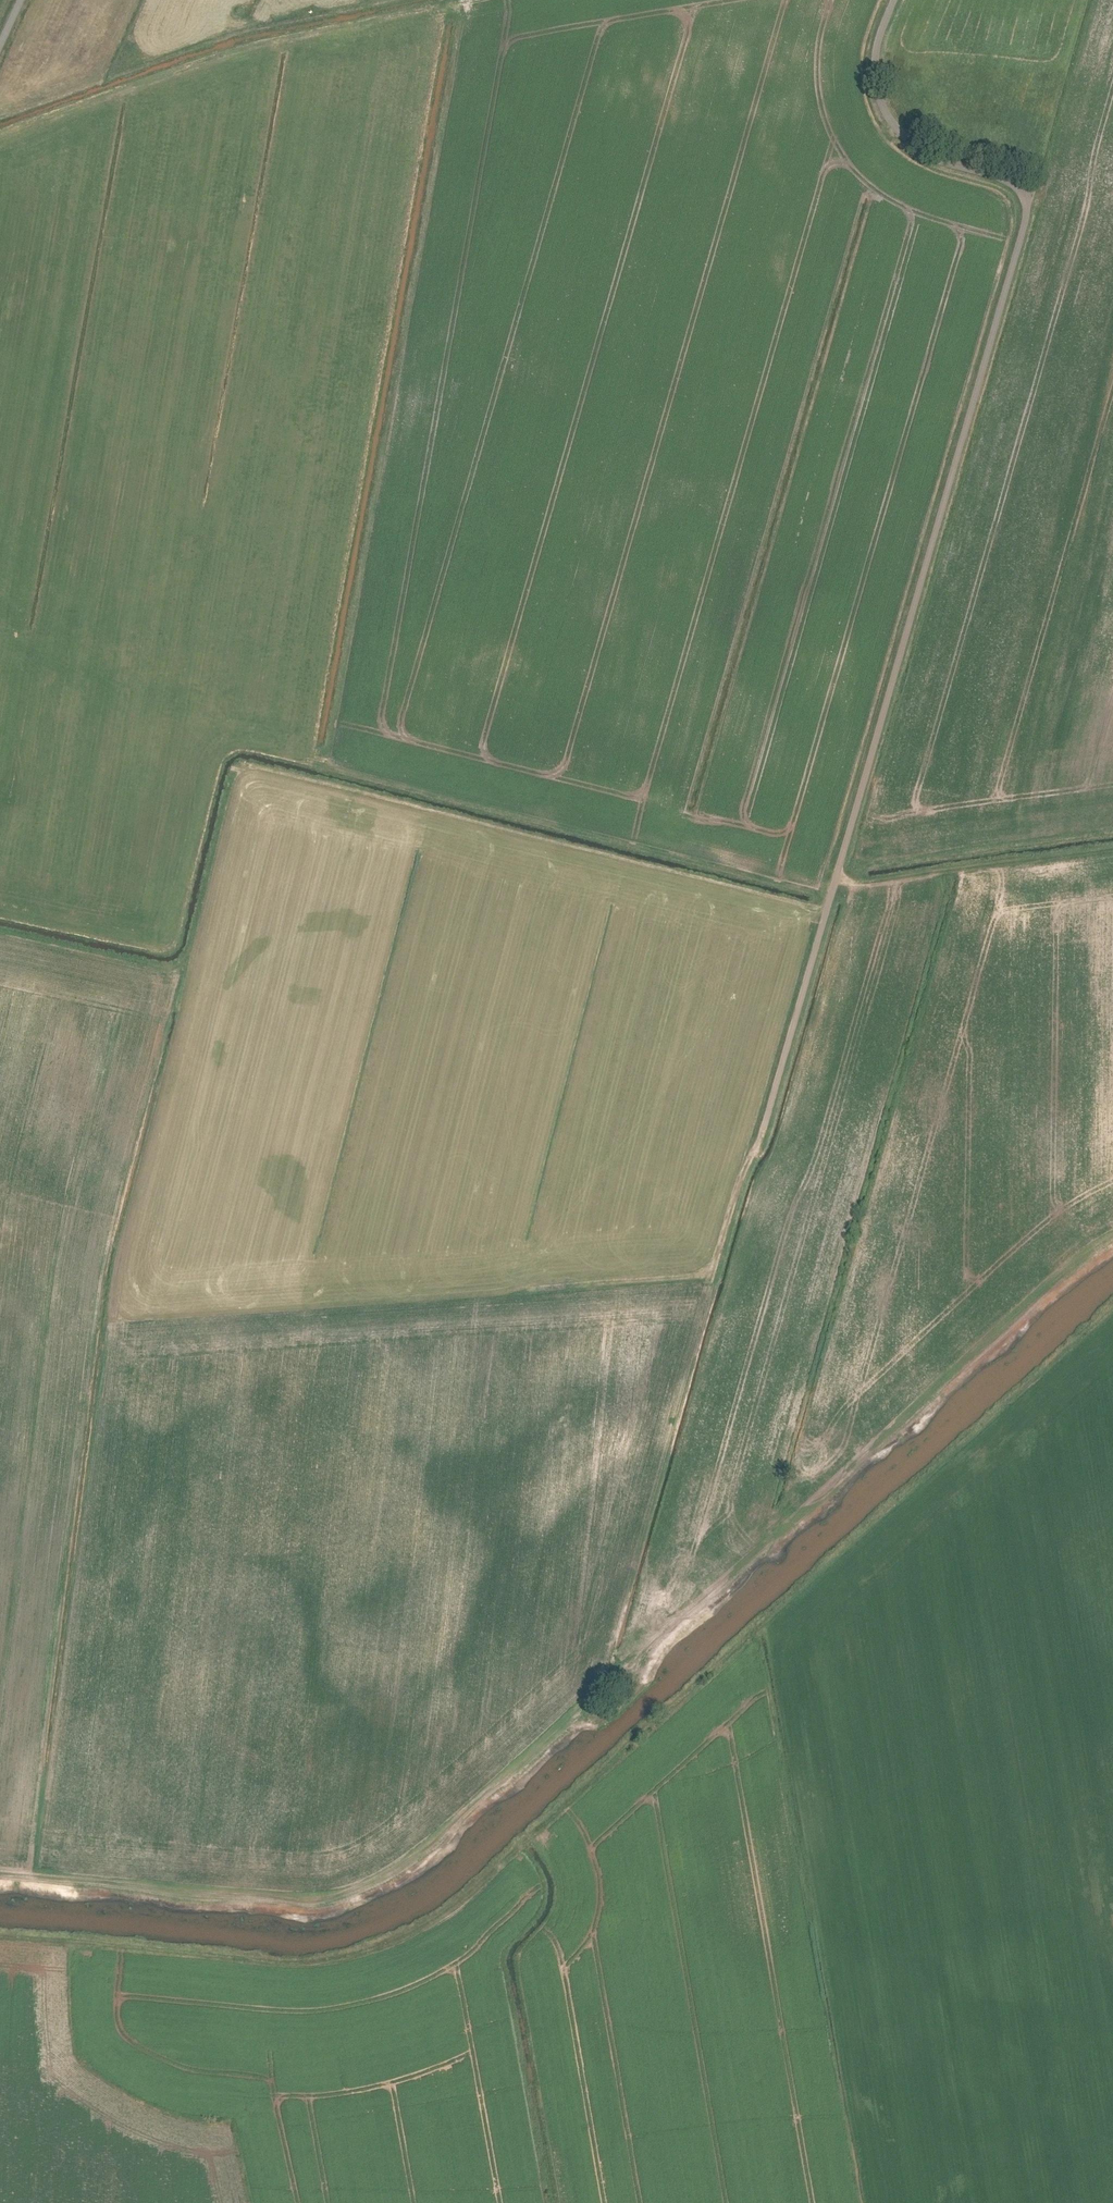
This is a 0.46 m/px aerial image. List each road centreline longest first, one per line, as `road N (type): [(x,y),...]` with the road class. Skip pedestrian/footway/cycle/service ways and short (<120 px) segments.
road 1 (track): [(1112,1261),(525,1796),(406,1889),(304,1903),(0,1883)]
road 2 (unclassified): [(756,1150),(1029,197),(1029,187),(931,156),(885,112),(874,70),(894,0)]
road 3 (track): [(756,1150),(716,1256),(696,1272),(319,1306),(245,1300)]

